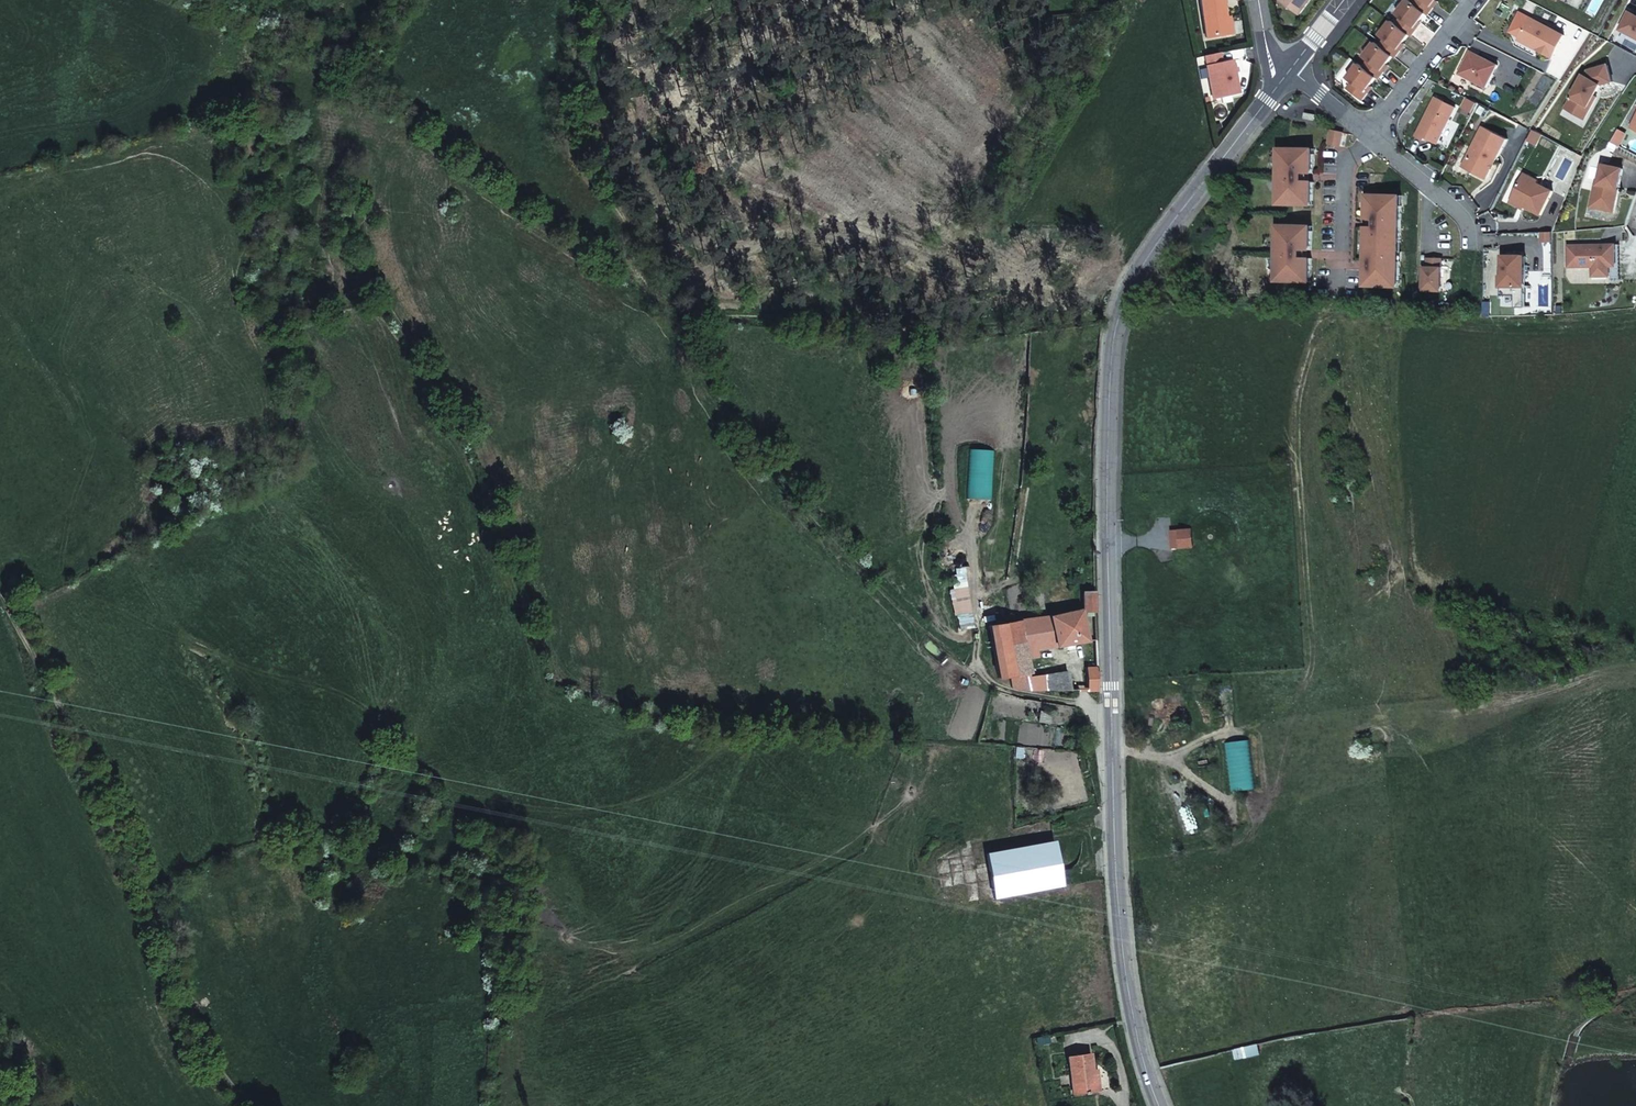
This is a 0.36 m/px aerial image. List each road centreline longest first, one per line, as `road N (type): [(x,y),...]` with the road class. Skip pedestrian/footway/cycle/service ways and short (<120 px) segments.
road 1 (tertiary): [(1159,1105),(1142,1056),(1116,889),(1107,492),(1113,340),(1135,270),(1290,73)]
road 2 (track): [(260,1105),(237,1090),(187,1010),(75,732),(0,596)]
road 3 (residential): [(1364,131),(1472,0)]
road 4 (residential): [(1364,131),(1466,217),(1471,241)]

